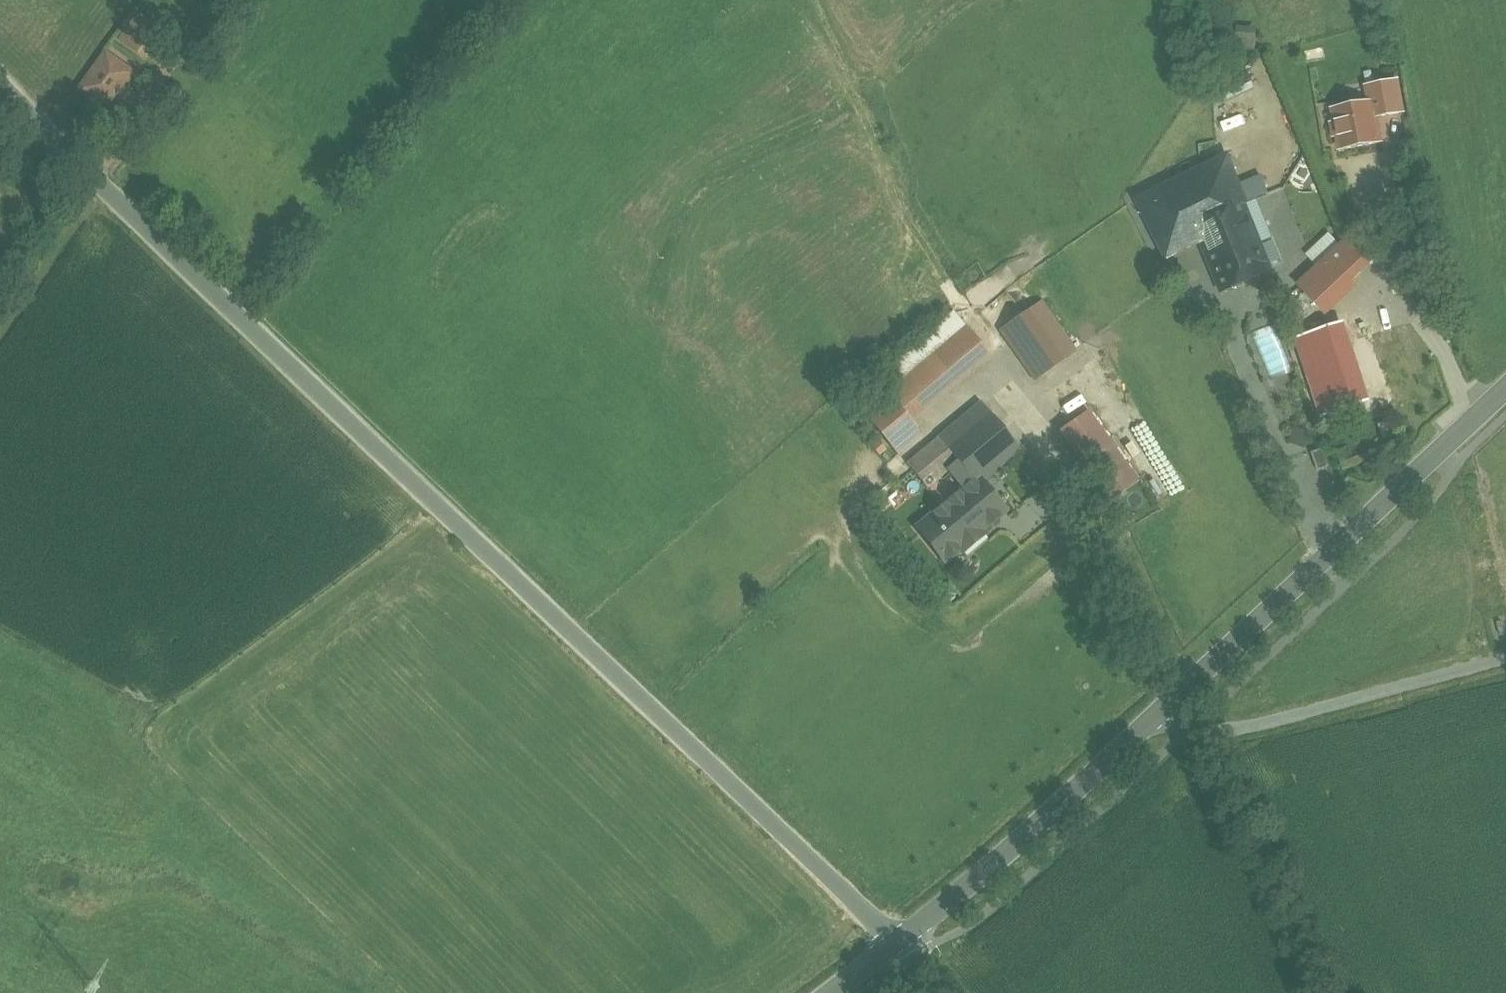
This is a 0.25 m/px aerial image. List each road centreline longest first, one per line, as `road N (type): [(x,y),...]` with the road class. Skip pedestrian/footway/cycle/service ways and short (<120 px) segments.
road 1 (unclassified): [(899,941),(0,76)]
road 2 (secondary): [(1156,717),(1505,387)]
road 3 (unclassified): [(1156,717),(1180,736),(1233,729),(1505,656)]
road 4 (secondary): [(899,941),(1156,717)]
road 5 (track): [(0,338),(106,178)]

